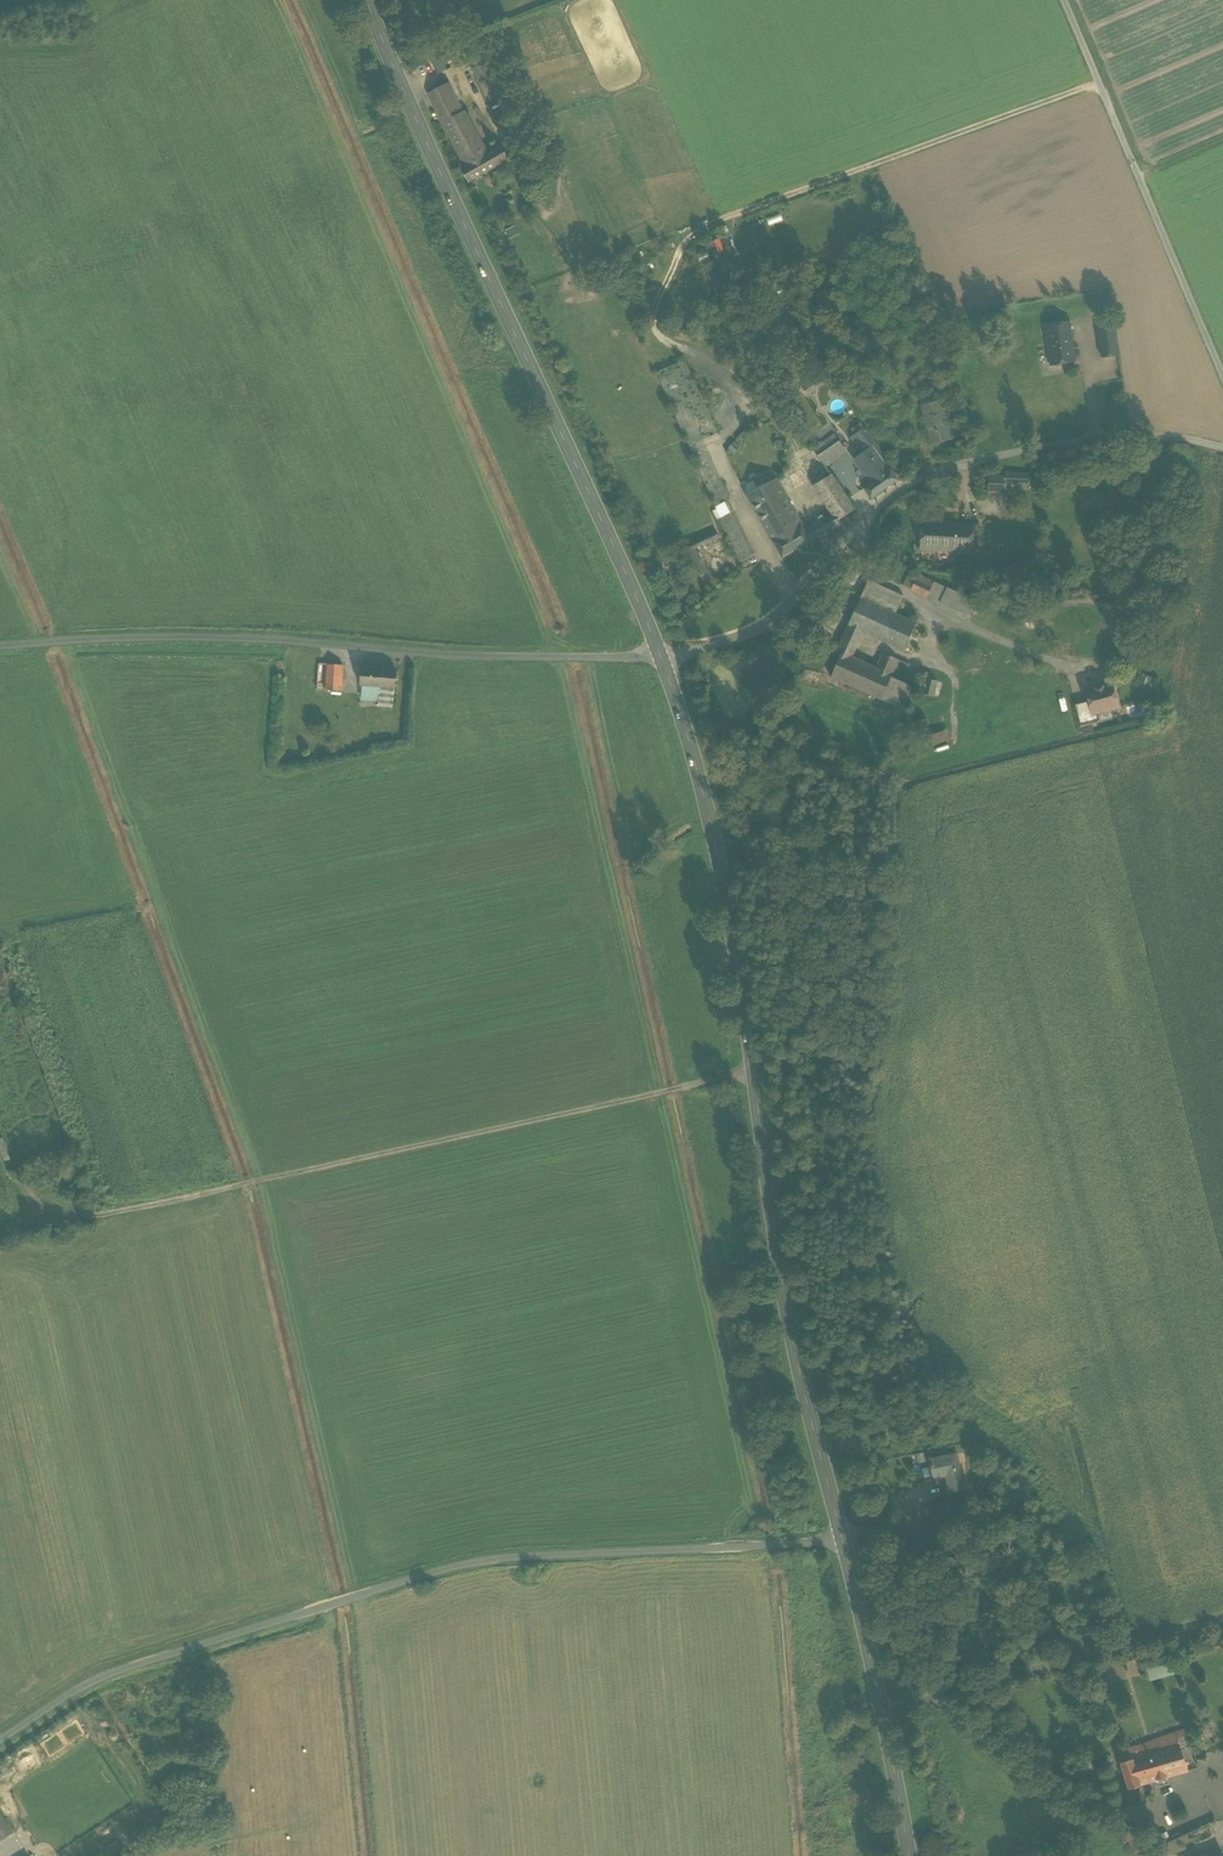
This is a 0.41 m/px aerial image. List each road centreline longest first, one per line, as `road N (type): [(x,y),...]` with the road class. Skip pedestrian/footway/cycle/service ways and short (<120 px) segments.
road 1 (secondary): [(842,1538),(793,1342),(712,827),(661,657)]
road 2 (unclassified): [(842,1538),(461,1565),(116,1671),(0,1741)]
road 3 (track): [(754,1074),(103,1216),(55,1218),(0,1237)]
road 4 (secondary): [(661,657),(366,0)]
road 5 (unclassified): [(0,646),(257,639),(450,656),(661,657)]
road 6 (unclassified): [(661,657),(767,625),(883,502),(945,469),(1128,436),(1222,448)]
road 7 (track): [(1097,80),(701,229)]
road 8 (track): [(1064,0),(1222,377)]
road 9 (unclassified): [(1222,1620),(882,1708)]
road 10 (secondary): [(882,1708),(842,1538)]
road 11 (secondary): [(915,1855),(882,1708)]

